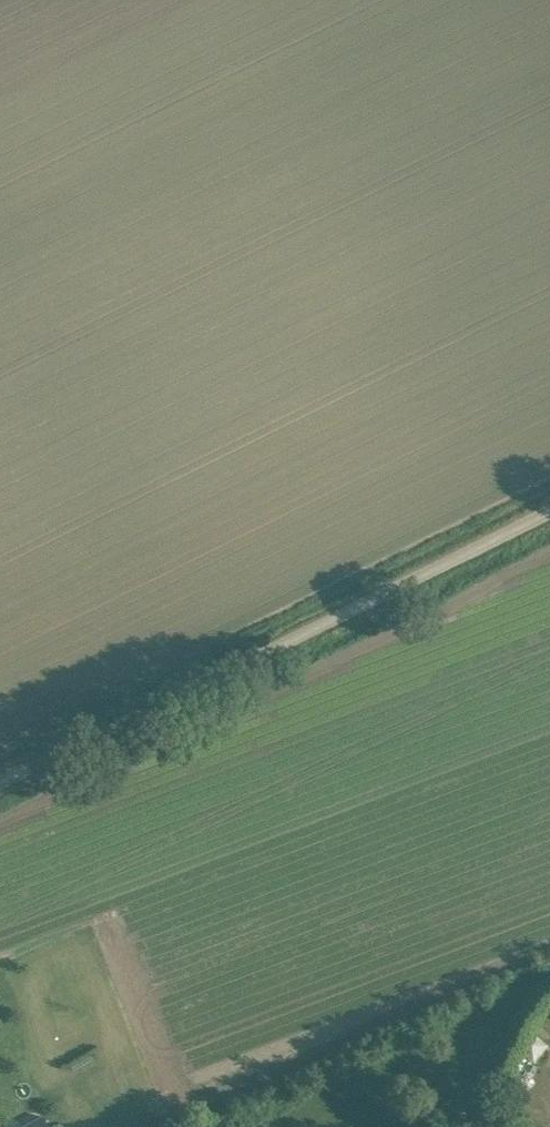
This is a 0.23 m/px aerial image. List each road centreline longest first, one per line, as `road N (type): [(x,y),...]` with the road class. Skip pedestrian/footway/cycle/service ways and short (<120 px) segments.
road 1 (unclassified): [(549,513),(0,782)]

